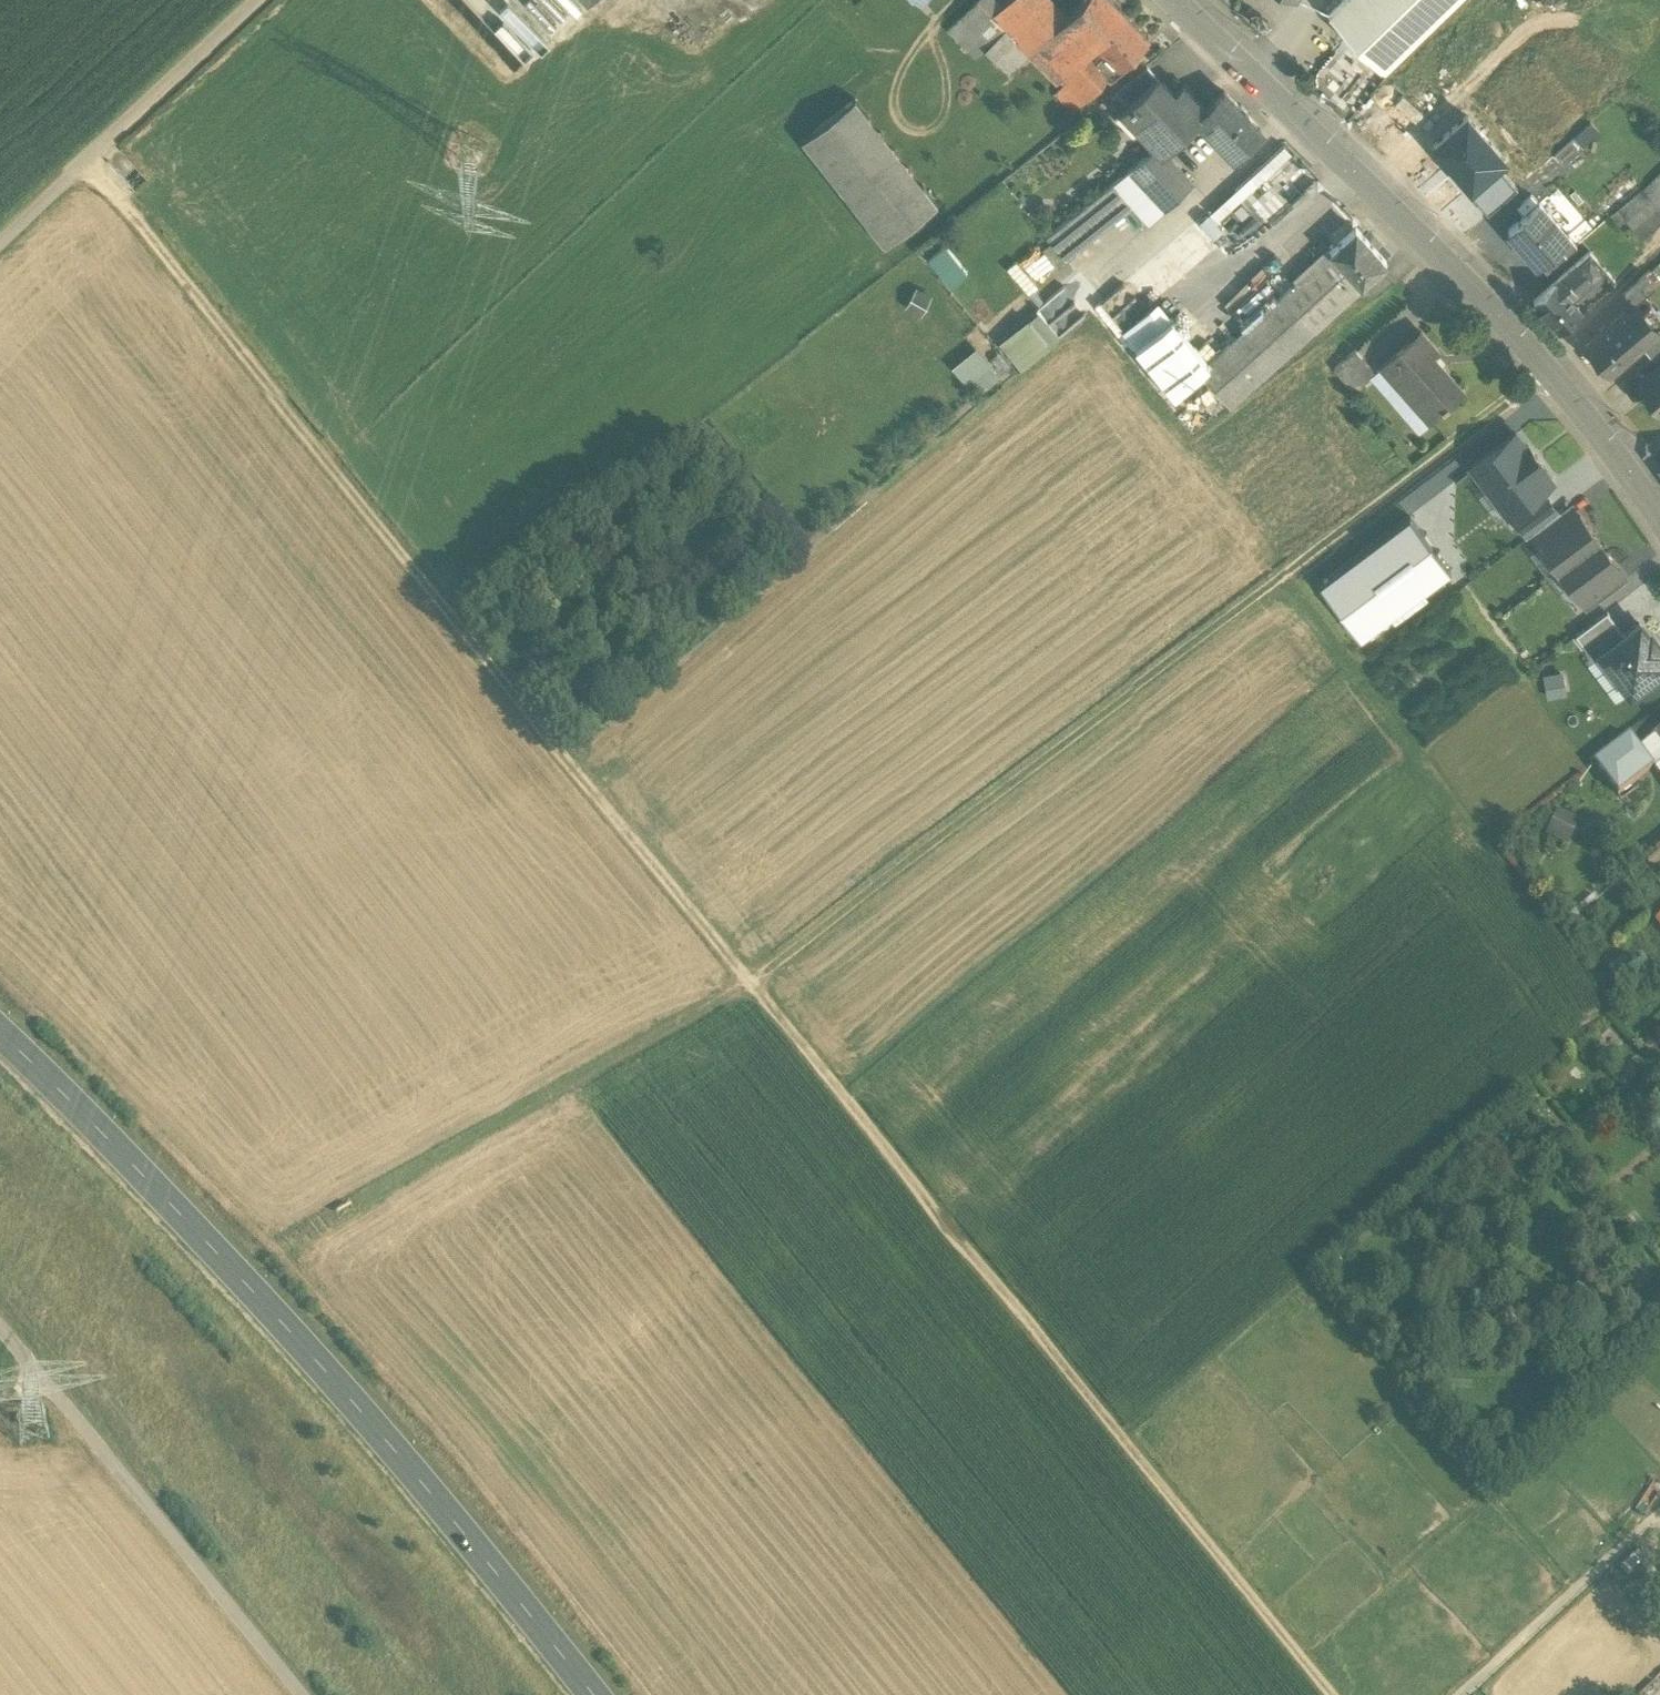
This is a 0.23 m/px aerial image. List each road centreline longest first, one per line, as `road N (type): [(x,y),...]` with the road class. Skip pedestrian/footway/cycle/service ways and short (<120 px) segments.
road 1 (track): [(88,159),(757,974),(1334,1694)]
road 2 (track): [(1567,359),(1075,757),(770,990),(317,1244)]
road 3 (secondary): [(592,1694),(303,1341),(0,1029)]
road 4 (tertiary): [(1632,469),(1517,332),(1170,0)]
road 5 (track): [(0,1324),(183,1561),(298,1694)]
road 6 (track): [(0,240),(276,0)]
road 7 (track): [(1659,1511),(1459,1694)]
road 8 (track): [(818,0),(716,97),(633,0)]

